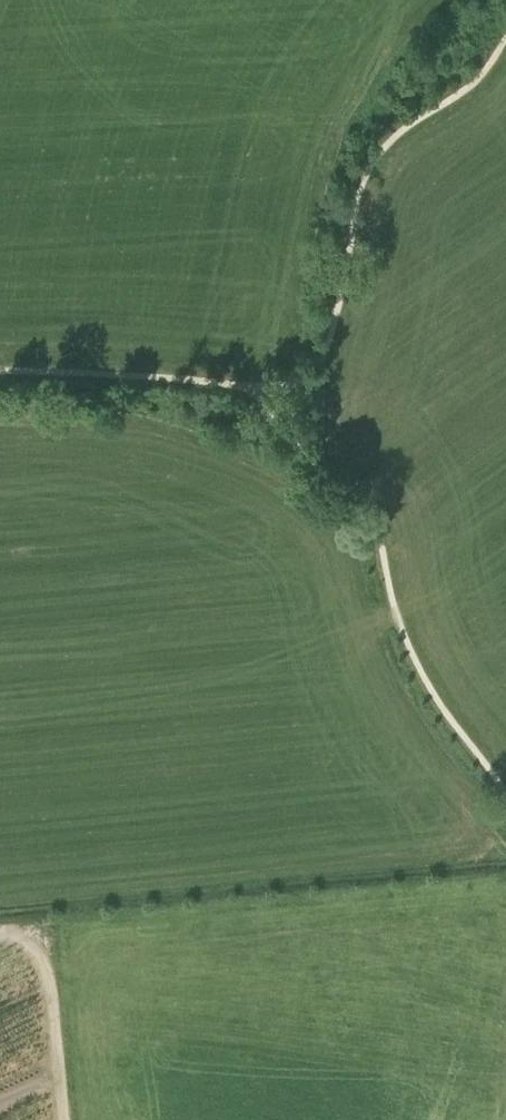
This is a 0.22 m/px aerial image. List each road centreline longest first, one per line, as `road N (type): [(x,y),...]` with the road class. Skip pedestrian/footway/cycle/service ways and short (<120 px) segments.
road 1 (track): [(0,939),(25,937),(46,963),(62,1119)]

